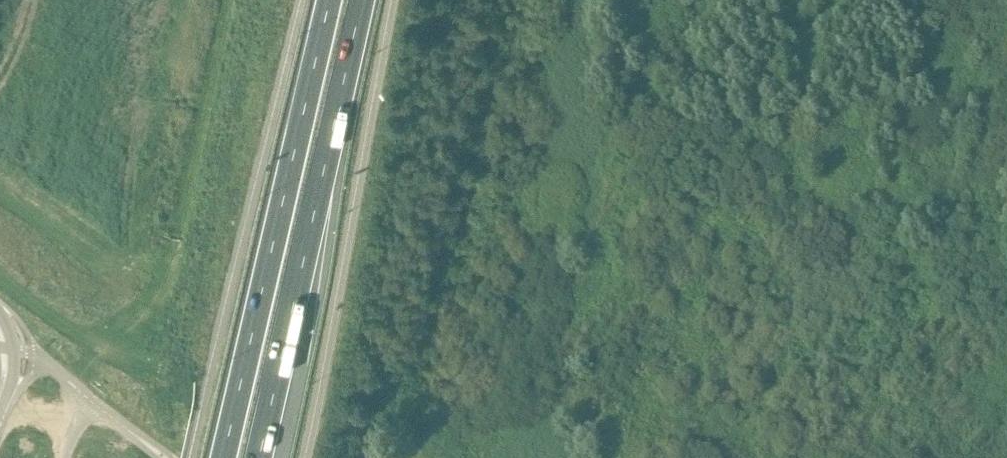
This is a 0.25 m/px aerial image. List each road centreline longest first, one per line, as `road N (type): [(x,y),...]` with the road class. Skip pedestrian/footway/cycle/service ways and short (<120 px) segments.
road 1 (motorway): [(331,0),(224,457)]
road 2 (motorway): [(261,457),(362,0)]
road 3 (track): [(97,0),(87,38),(0,136)]

